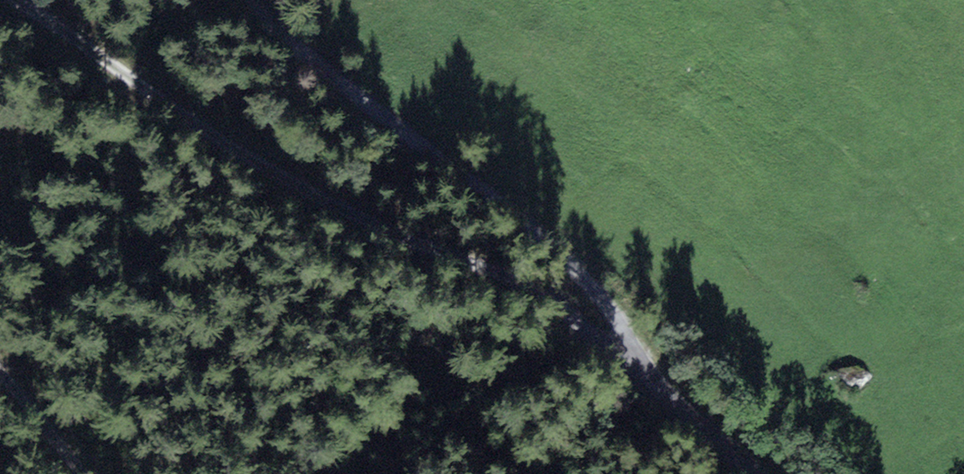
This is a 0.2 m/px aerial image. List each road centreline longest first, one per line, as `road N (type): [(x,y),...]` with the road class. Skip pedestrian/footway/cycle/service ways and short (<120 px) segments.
road 1 (track): [(0,5),(271,183),(600,310)]
road 2 (track): [(256,0),(365,110),(460,182)]
road 3 (tertiary): [(748,473),(661,393),(600,310)]
road 4 (unclassified): [(460,182),(600,310)]
road 5 (track): [(0,367),(88,473)]

